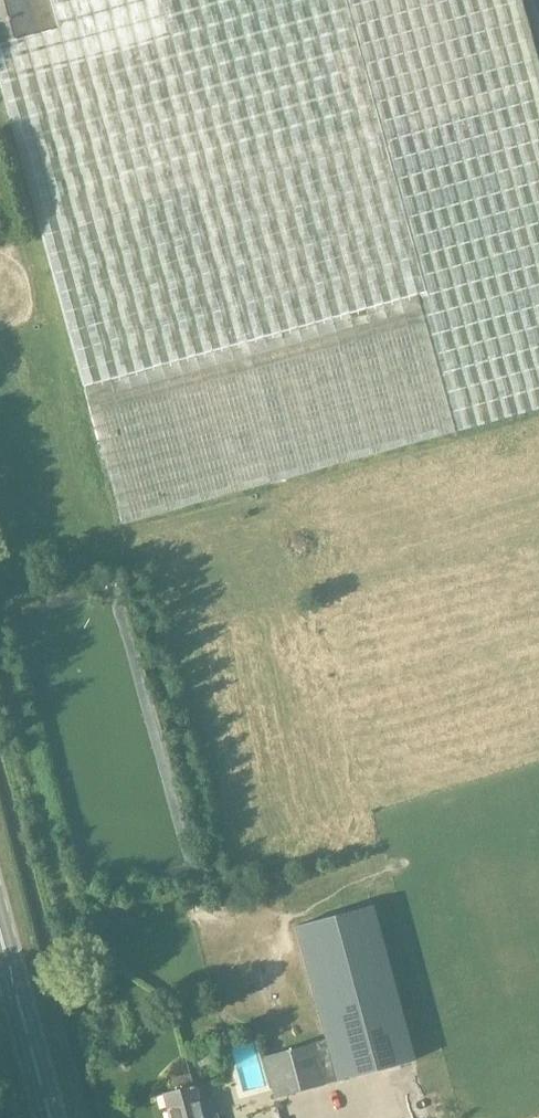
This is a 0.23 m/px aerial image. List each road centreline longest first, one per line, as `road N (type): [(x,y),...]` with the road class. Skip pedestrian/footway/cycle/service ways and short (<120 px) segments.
road 1 (secondary): [(50,1117),(0,934)]

